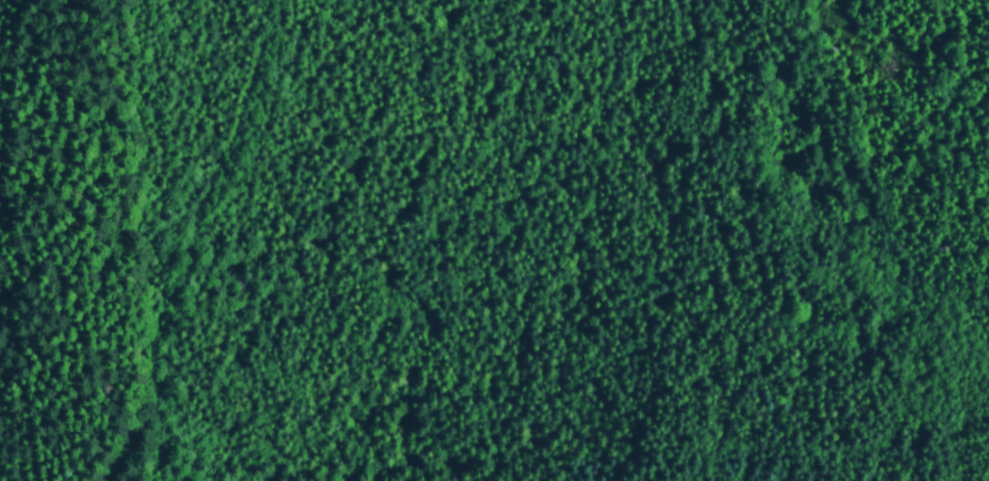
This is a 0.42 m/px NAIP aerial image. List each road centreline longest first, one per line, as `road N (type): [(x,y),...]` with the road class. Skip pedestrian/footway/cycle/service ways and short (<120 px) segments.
road 1 (track): [(103,480),(226,164),(266,0)]

